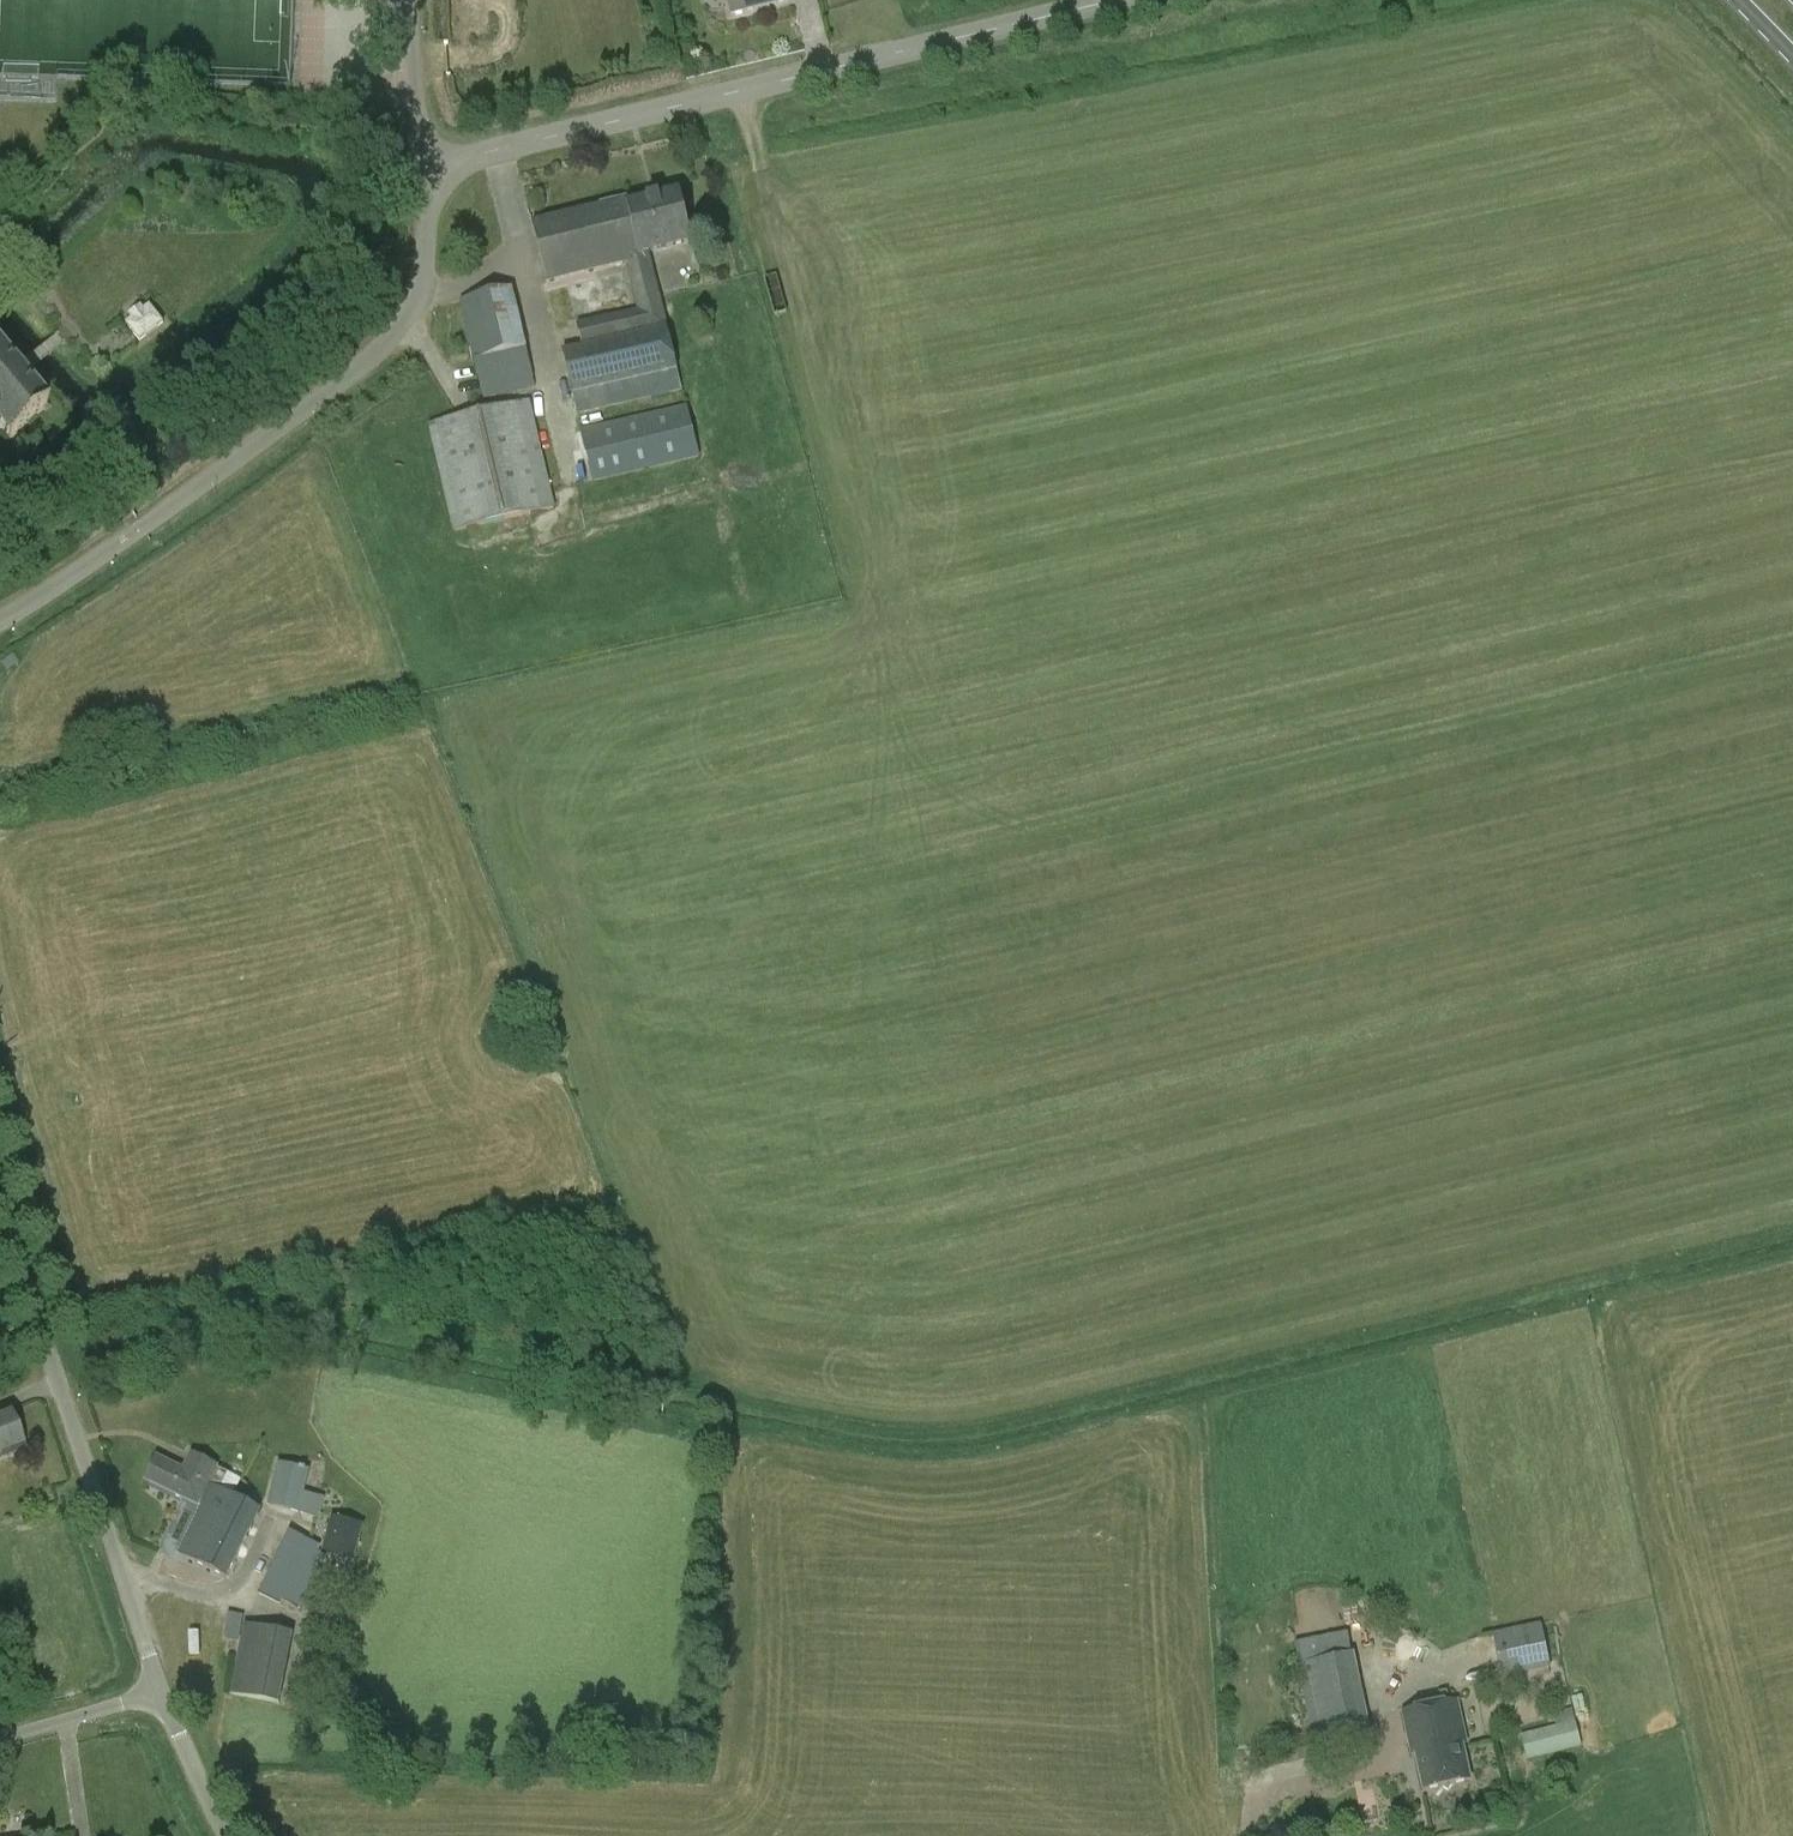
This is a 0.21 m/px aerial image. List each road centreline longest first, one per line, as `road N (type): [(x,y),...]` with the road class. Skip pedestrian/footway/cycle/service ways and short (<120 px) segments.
road 1 (unclassified): [(441,178),(488,153),(1119,0)]
road 2 (residential): [(152,1696),(147,1657),(0,1210)]
road 3 (unclassified): [(140,526),(366,364),(394,332),(417,298),(427,204),(441,178)]
road 4 (unclassified): [(441,178),(422,141),(410,0)]
road 5 (unclassified): [(140,526),(0,620)]
road 6 (unclassified): [(0,1738),(152,1696)]
road 7 (unclassified): [(226,1835),(152,1696)]

